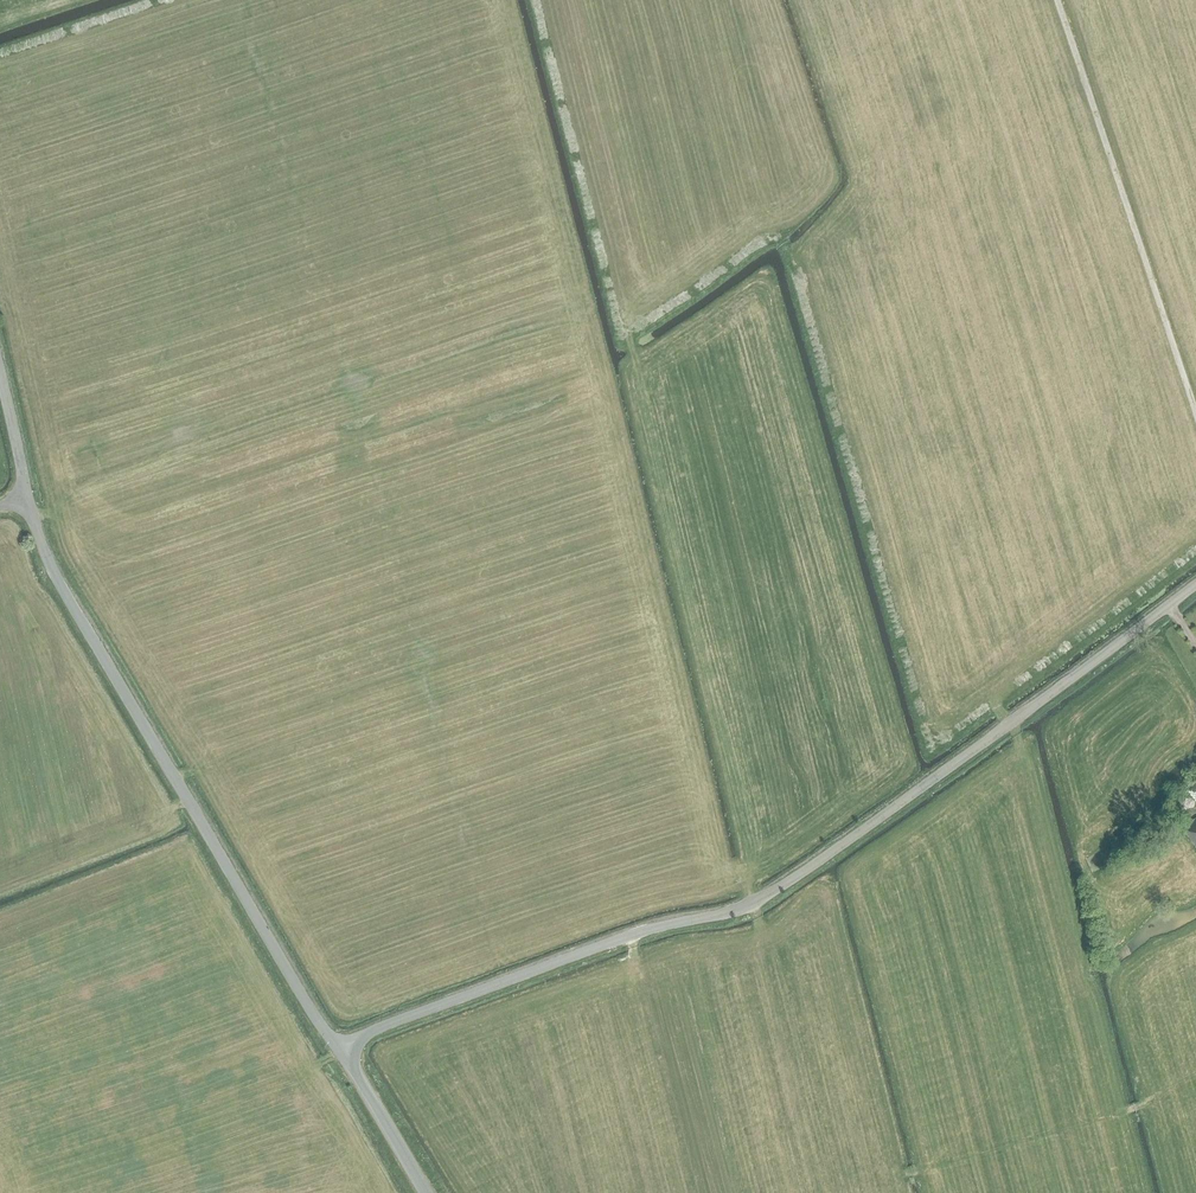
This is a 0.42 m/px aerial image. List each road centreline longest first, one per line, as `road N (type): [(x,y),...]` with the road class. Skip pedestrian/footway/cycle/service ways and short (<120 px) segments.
road 1 (unclassified): [(337,1045),(650,928),(749,904),(1195,584)]
road 2 (tertiary): [(337,1045),(54,574),(24,496)]
road 3 (tertiary): [(423,1192),(337,1045)]

